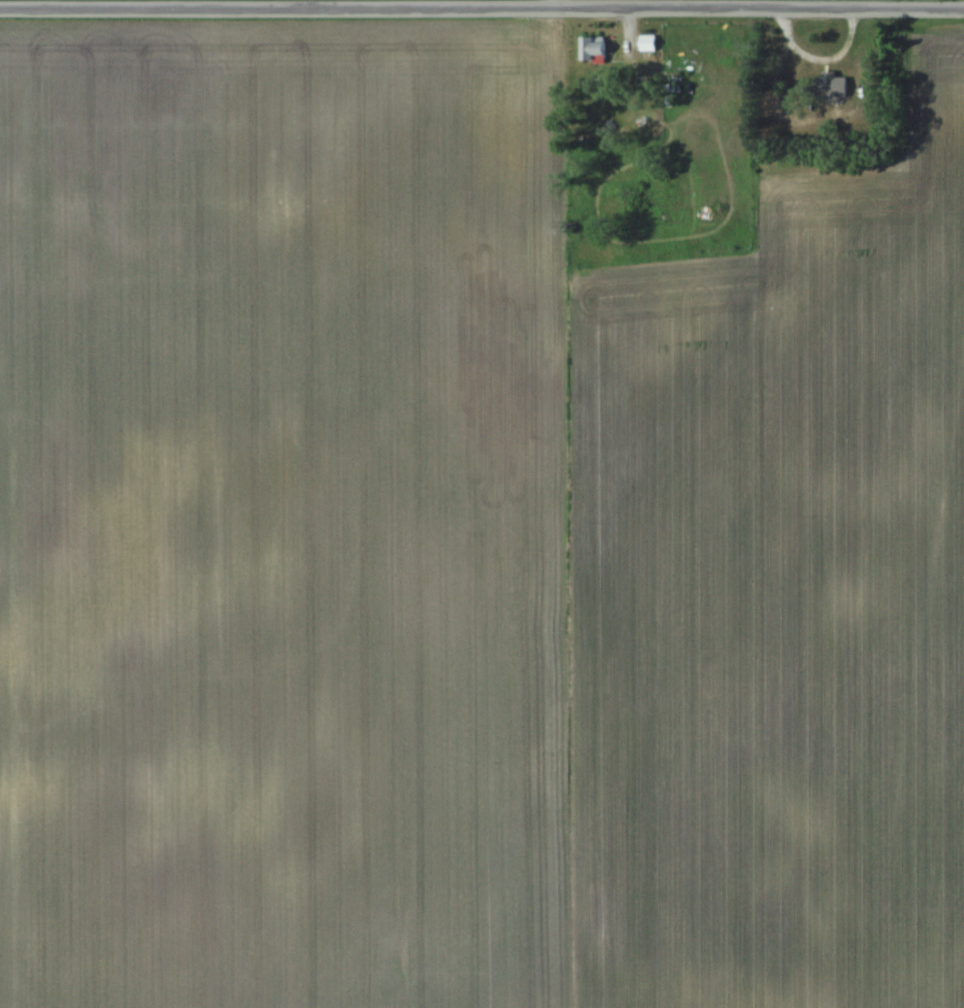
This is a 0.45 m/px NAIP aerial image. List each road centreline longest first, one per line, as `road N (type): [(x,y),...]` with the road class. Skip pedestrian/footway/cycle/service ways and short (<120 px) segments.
road 1 (residential): [(963,8),(0,5)]

